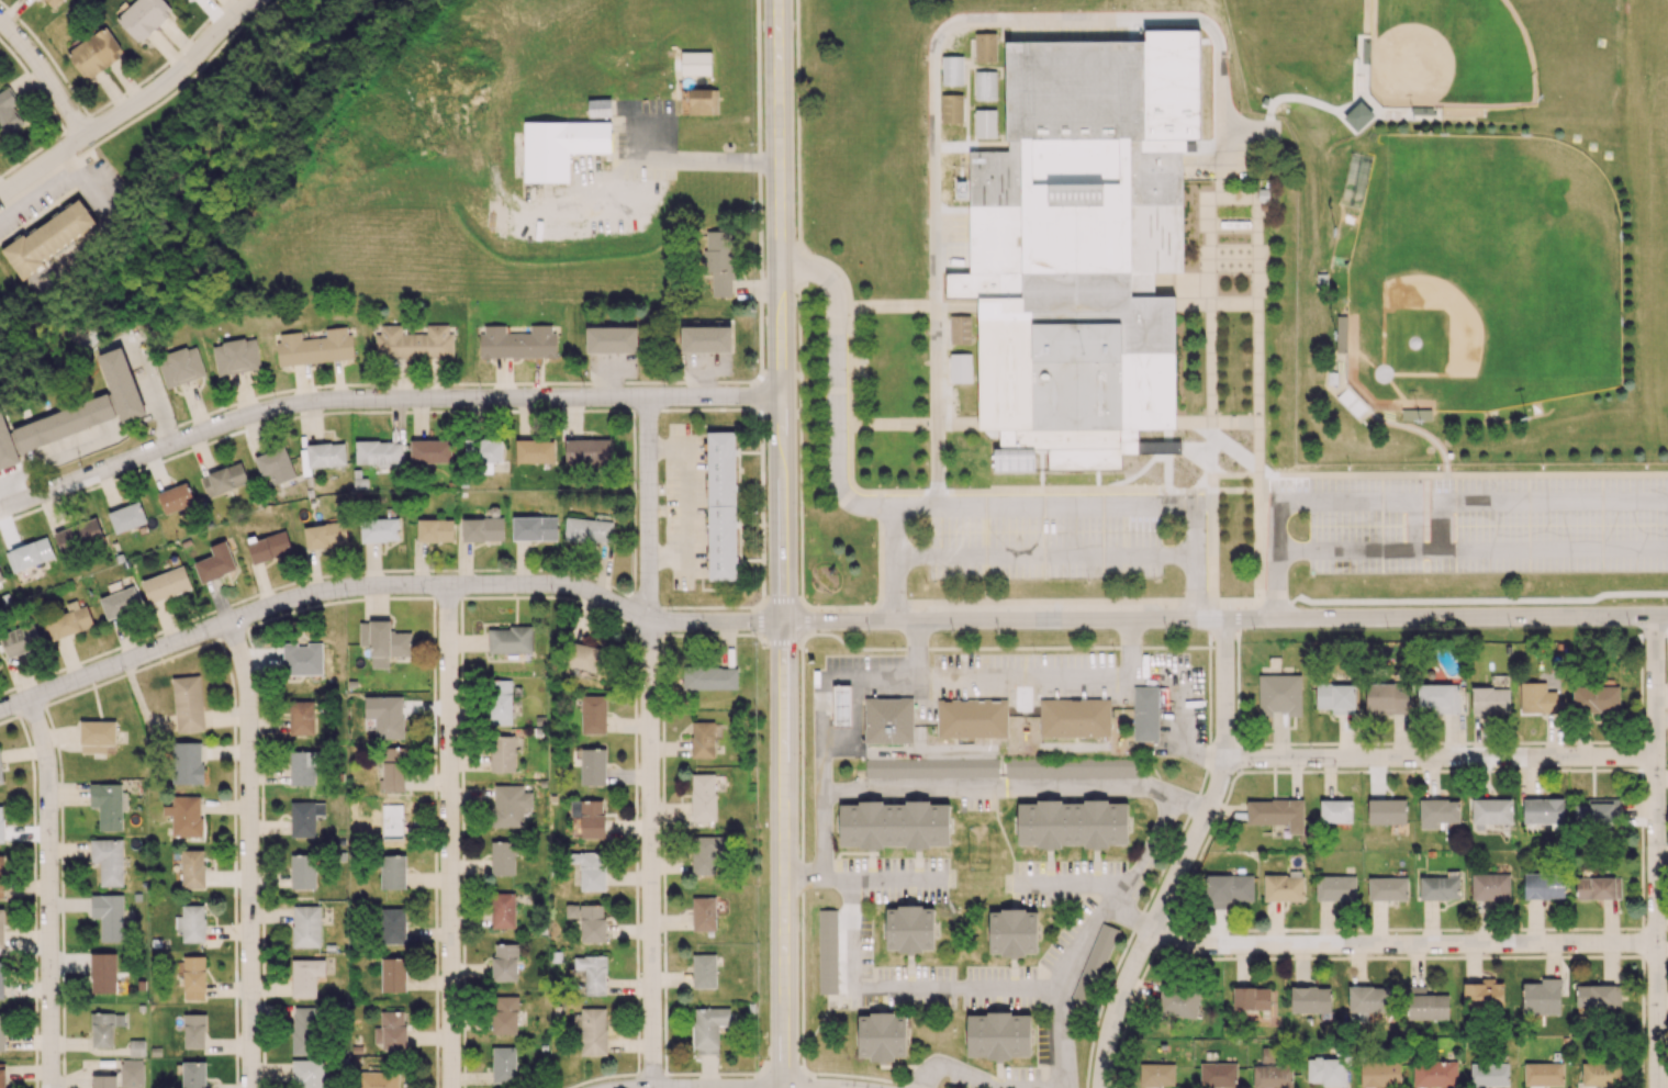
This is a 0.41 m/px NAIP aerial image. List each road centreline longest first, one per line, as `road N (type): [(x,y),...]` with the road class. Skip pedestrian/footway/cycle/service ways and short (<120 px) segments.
road 1 (tertiary): [(1667,616),(783,620)]
road 2 (residential): [(782,396),(273,412),(0,508)]
road 3 (residential): [(647,620),(566,584),(354,590),(303,601),(0,713)]
road 4 (tertiary): [(779,0),(783,620)]
road 5 (residential): [(1661,944),(1199,951),(1153,932)]
road 6 (residential): [(446,586),(450,1087)]
road 7 (residential): [(1224,620),(1223,762),(1132,971),(1105,1087)]
road 8 (residential): [(1656,616),(1661,1087)]
road 9 (residential): [(647,620),(649,1087)]
road 10 (tertiary): [(783,620),(784,1087)]
road 11 (residential): [(242,622),(250,1087)]
road 12 (residential): [(1660,760),(1223,762)]
road 13 (residential): [(31,702),(48,775),(54,1087)]
road 14 (residential): [(254,0),(171,81),(0,194)]
road 15 (residential): [(642,402),(647,620)]
road 16 (residential): [(0,20),(87,136)]
road 17 (residential): [(783,620),(685,627),(647,620)]

